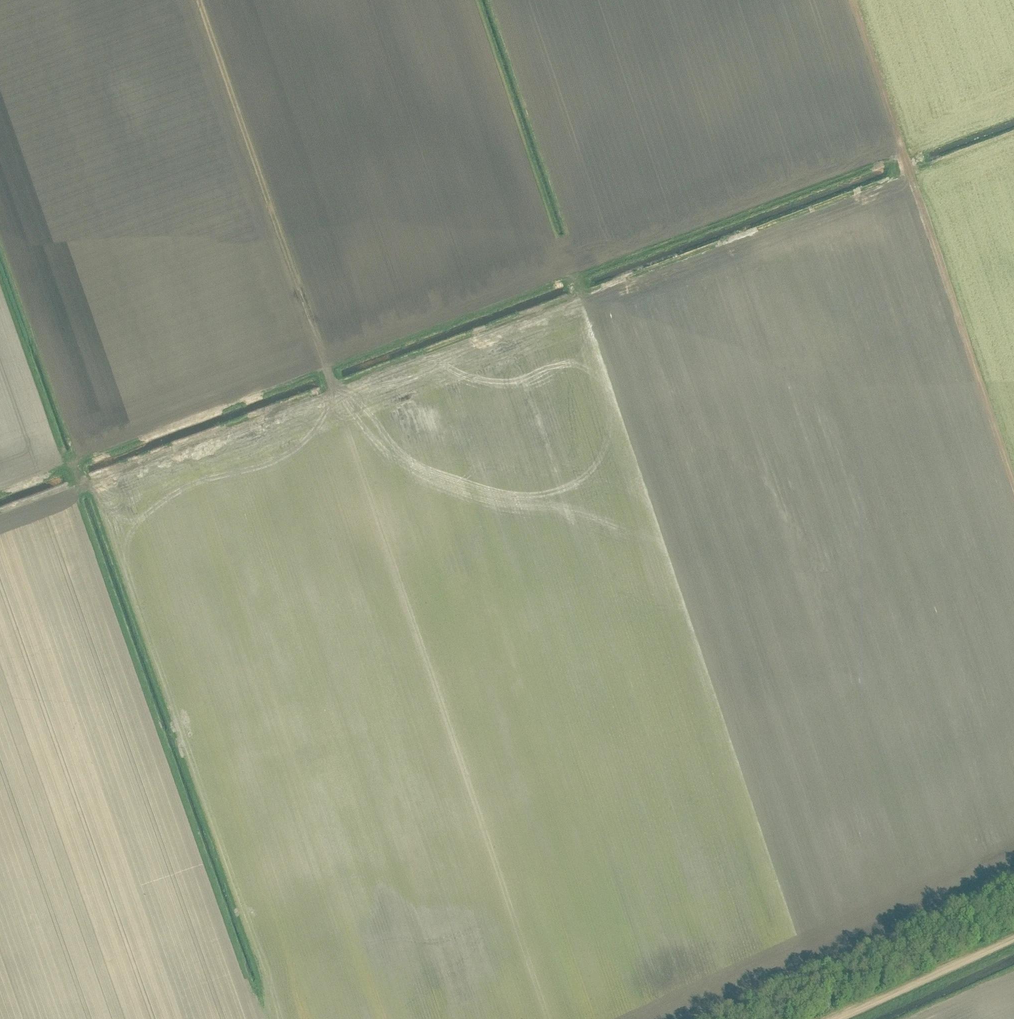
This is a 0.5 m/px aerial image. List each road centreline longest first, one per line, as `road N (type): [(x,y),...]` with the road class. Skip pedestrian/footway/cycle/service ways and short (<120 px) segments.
road 1 (track): [(832,1018),(1013,936)]

